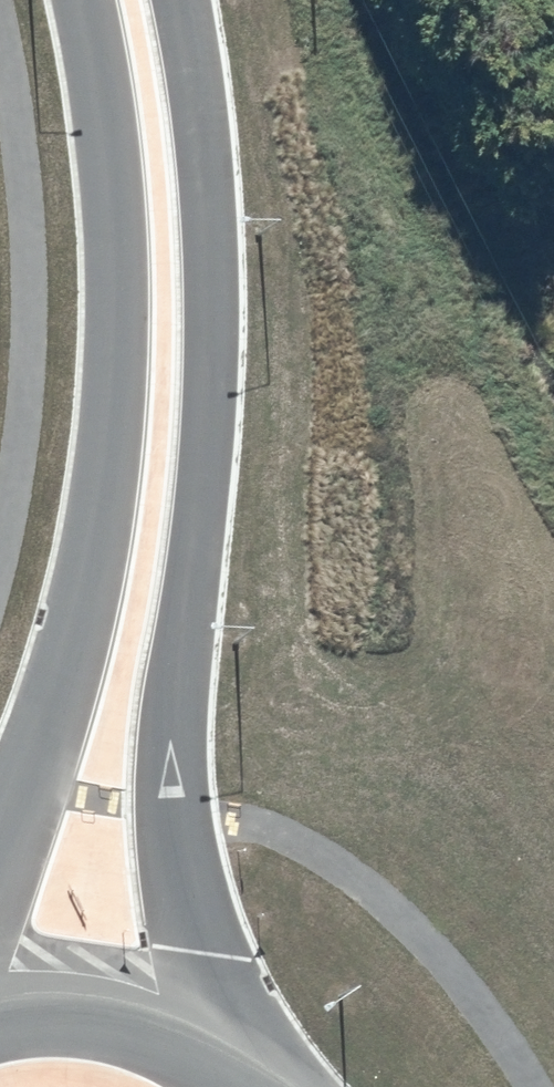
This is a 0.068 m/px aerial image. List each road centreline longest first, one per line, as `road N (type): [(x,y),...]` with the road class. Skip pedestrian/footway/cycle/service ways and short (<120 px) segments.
road 1 (unclassified): [(179,0),(196,94),(211,345),(178,730),(178,813),(205,948),(254,1086)]
road 2 (unclassified): [(0,874),(88,614),(120,447),(123,267),(110,104),(90,0)]
road 3 (secondary): [(0,1010),(31,1002),(115,1009),(193,1041),(246,1086)]

